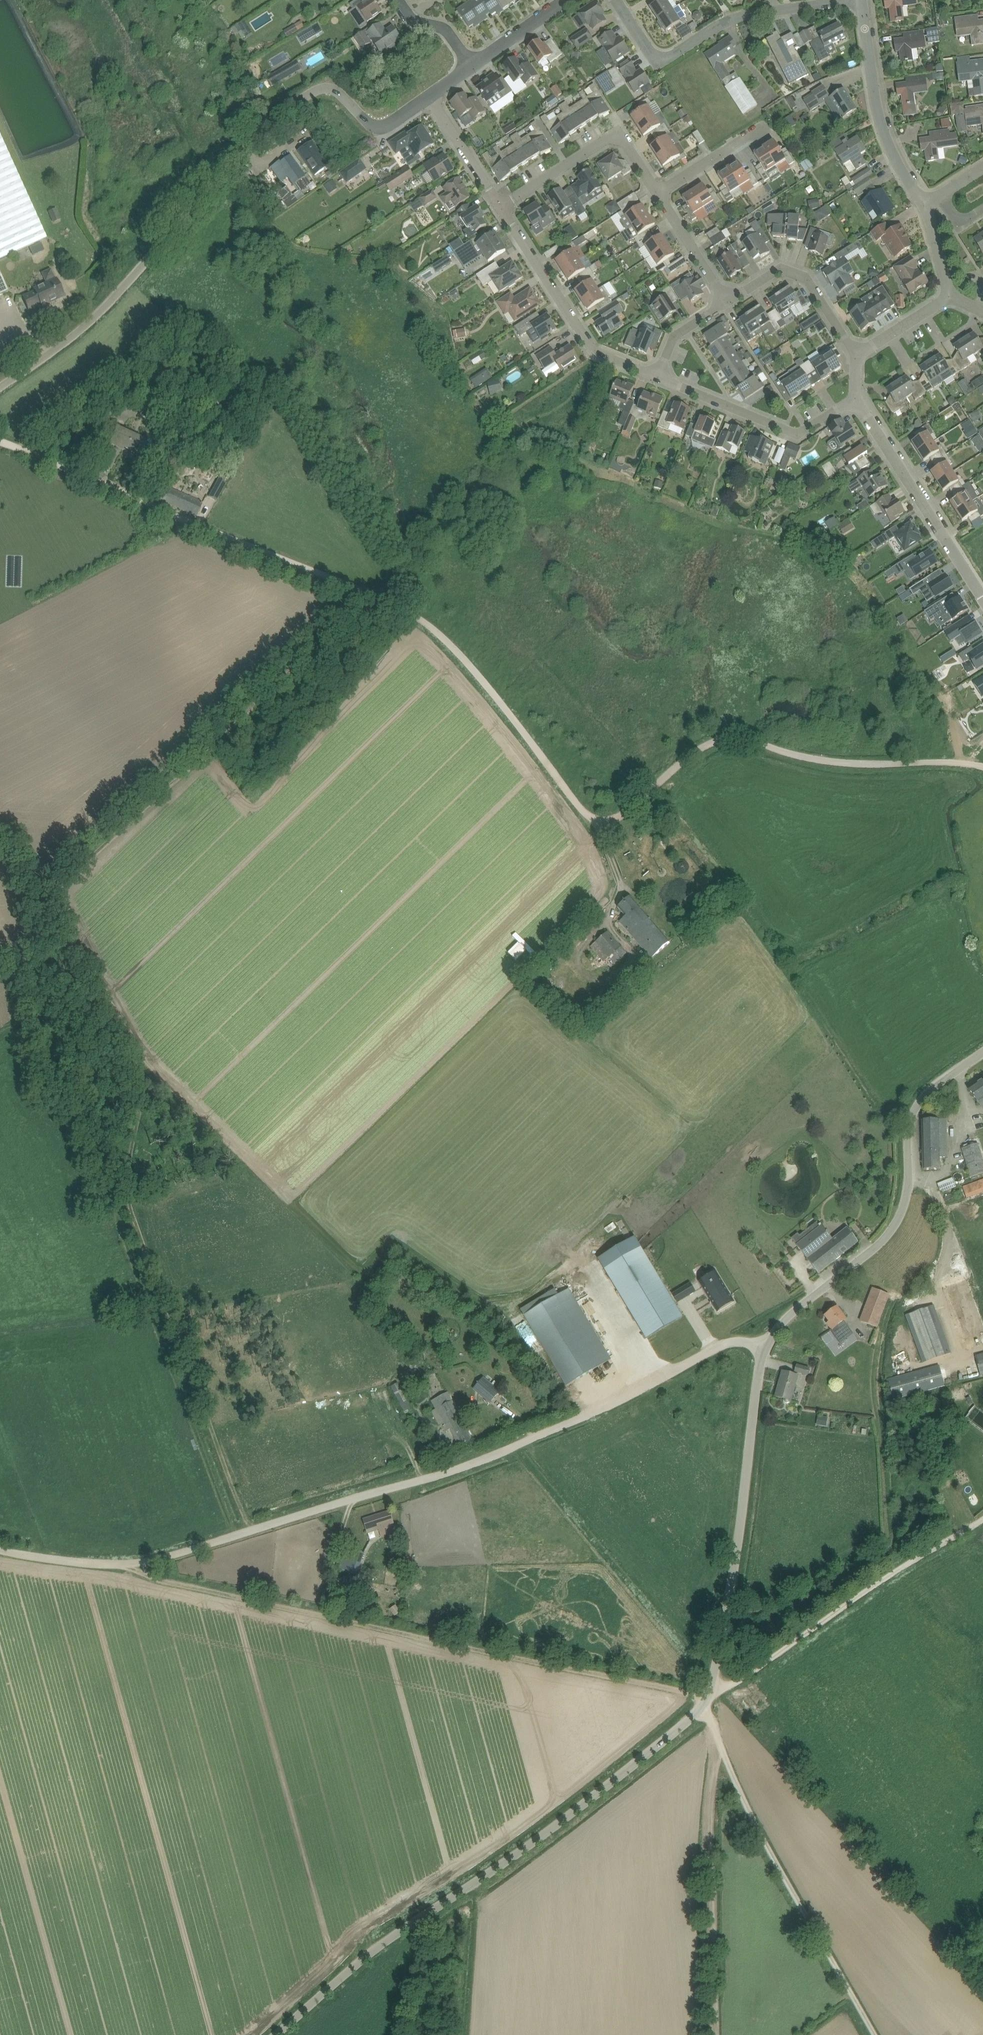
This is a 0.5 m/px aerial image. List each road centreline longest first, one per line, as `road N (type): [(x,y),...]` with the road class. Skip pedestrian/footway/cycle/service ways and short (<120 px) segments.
road 1 (unclassified): [(982,767),(831,761),(733,737),(684,759),(606,826),(584,812),(457,652),(420,619),(0,441)]
road 2 (track): [(250,1532),(133,1201),(143,1078),(46,886),(367,593)]
road 3 (unclassified): [(0,387),(101,310),(272,116),(330,89),(378,126),(430,95)]
road 4 (unclassified): [(276,2034),(376,1948),(531,1845),(707,1700)]
road 5 (unclassified): [(353,1499),(488,1458),(726,1345),(765,1346)]
road 6 (unclassified): [(707,1700),(326,1616)]
road 7 (unclassified): [(765,1346),(786,1318),(889,1234),(909,1186),(908,1125),(918,1103),(982,1052)]
road 8 (unclassified): [(707,1700),(765,1346)]
road 9 (track): [(879,2034),(717,1730)]
road 10 (track): [(714,2034),(717,1730),(707,1700)]
road 11 (track): [(982,1517),(707,1700)]
road 12 (residential): [(860,0),(752,14),(662,59),(617,0)]
road 13 (residential): [(658,377),(592,350),(500,205)]
road 14 (residential): [(924,206),(879,115),(862,0)]
road 15 (residential): [(854,403),(798,434),(658,377)]
road 16 (track): [(326,1616),(117,1565)]
road 17 (residential): [(657,195),(617,133),(500,205)]
road 18 (residential): [(857,353),(806,277),(782,269),(728,301)]
road 19 (residential): [(947,541),(854,403)]
road 20 (track): [(117,1565),(250,1532)]
road 21 (residential): [(500,205),(430,95)]
road 22 (residential): [(728,301),(657,195)]
road 23 (residential): [(759,130),(657,195)]

